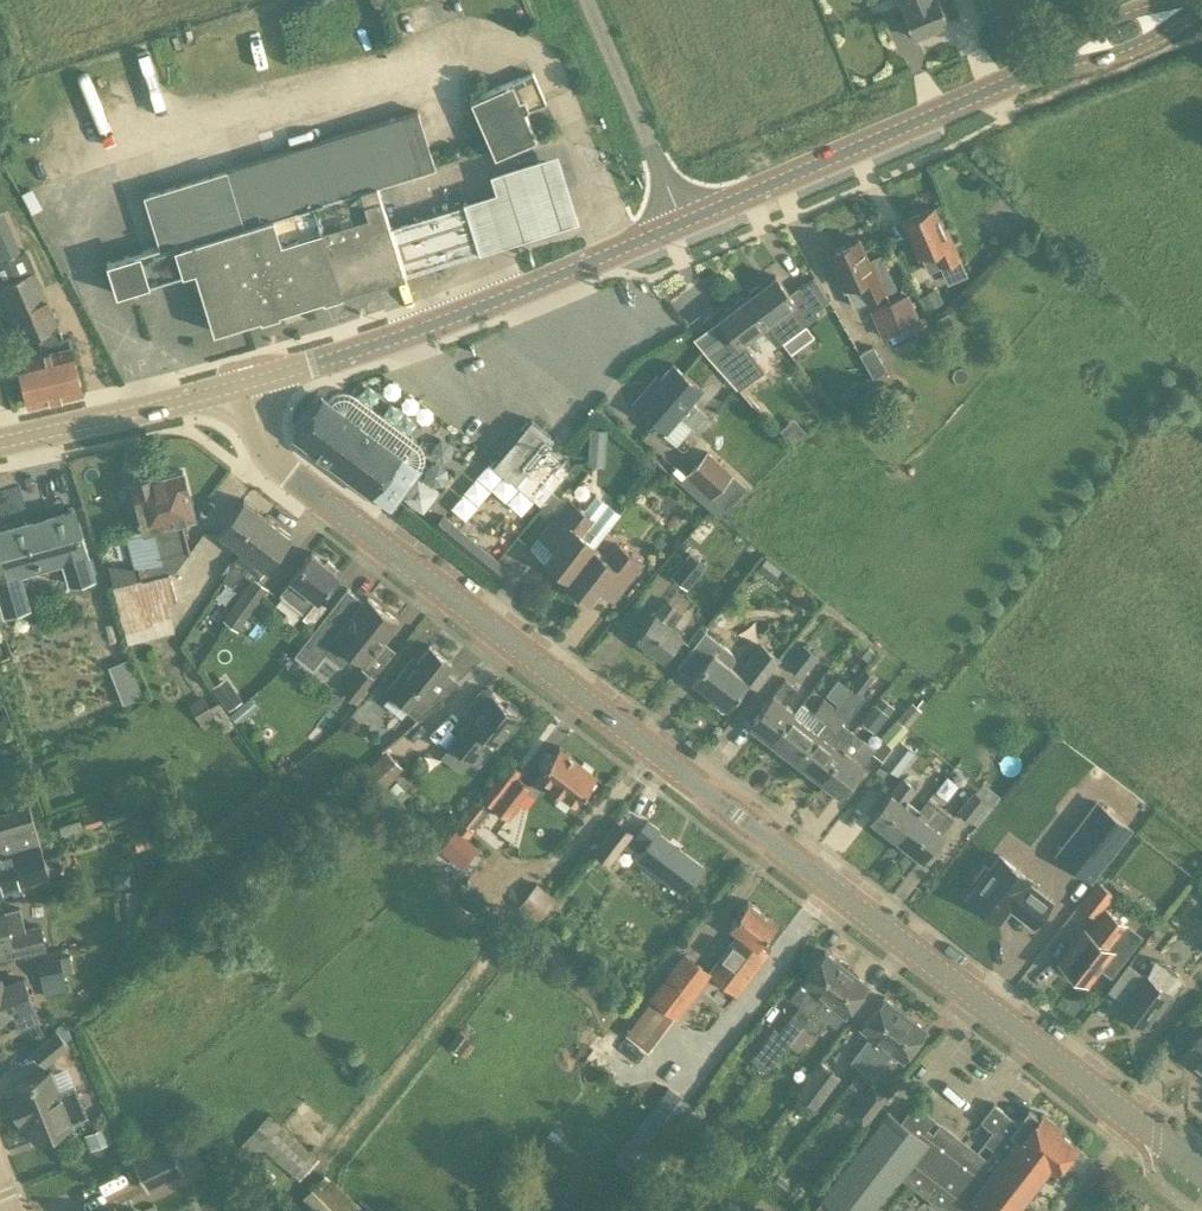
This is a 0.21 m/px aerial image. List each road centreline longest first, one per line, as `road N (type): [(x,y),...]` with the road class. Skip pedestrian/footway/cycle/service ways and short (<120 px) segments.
road 1 (residential): [(1201,1175),(282,471),(265,446),(248,385)]
road 2 (secondary): [(248,385),(509,297),(1051,64)]
road 3 (secondary): [(0,442),(248,385)]
road 4 (secondary): [(1194,3),(1135,11),(1097,27),(1051,64)]
road 5 (secondary): [(1051,64),(1111,56),(1149,39),(1194,3)]

